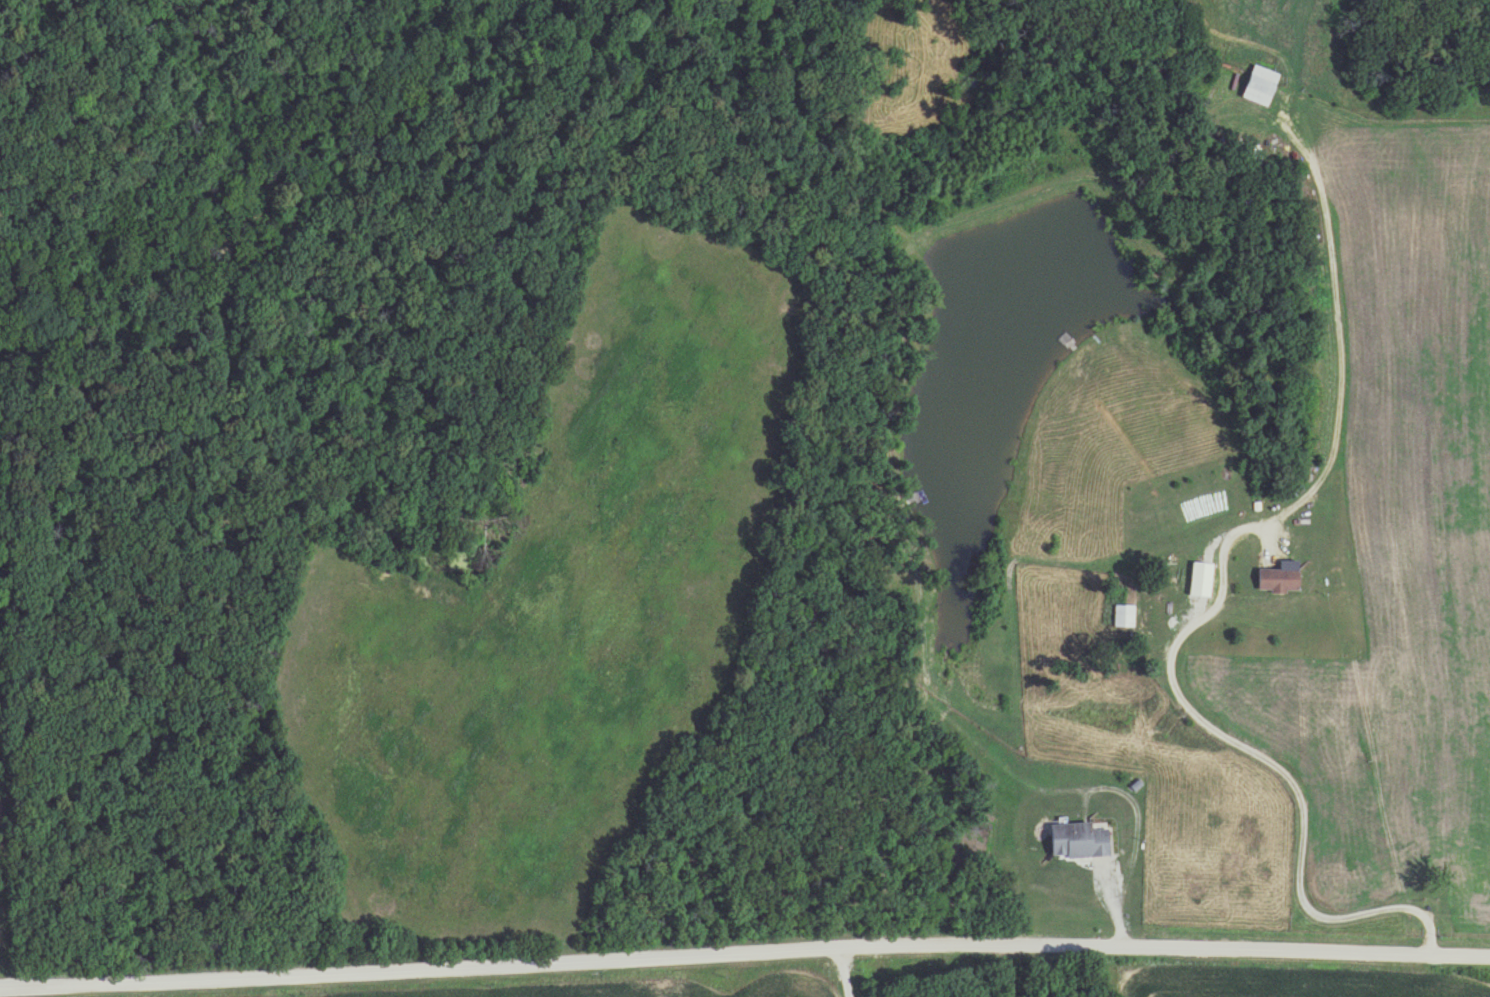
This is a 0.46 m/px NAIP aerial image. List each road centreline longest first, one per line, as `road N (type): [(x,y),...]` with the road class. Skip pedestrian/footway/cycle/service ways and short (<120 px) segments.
road 1 (tertiary): [(1489,959),(1010,945),(0,993)]

